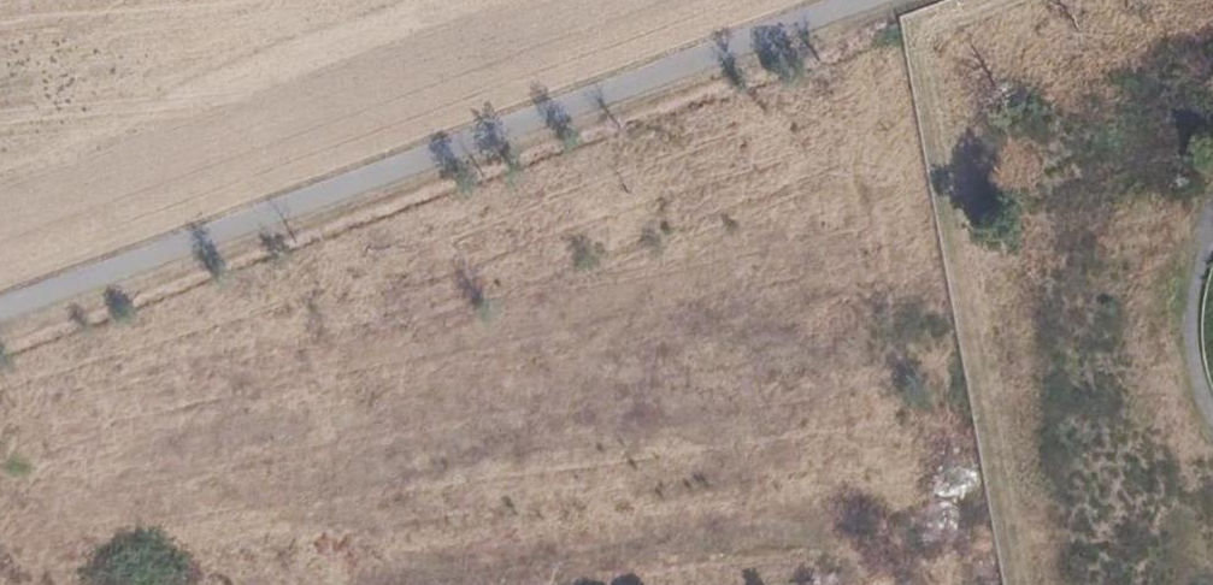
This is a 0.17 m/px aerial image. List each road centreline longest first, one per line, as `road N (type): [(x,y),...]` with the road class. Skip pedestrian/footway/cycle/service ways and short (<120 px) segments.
road 1 (track): [(0,302),(856,0)]

